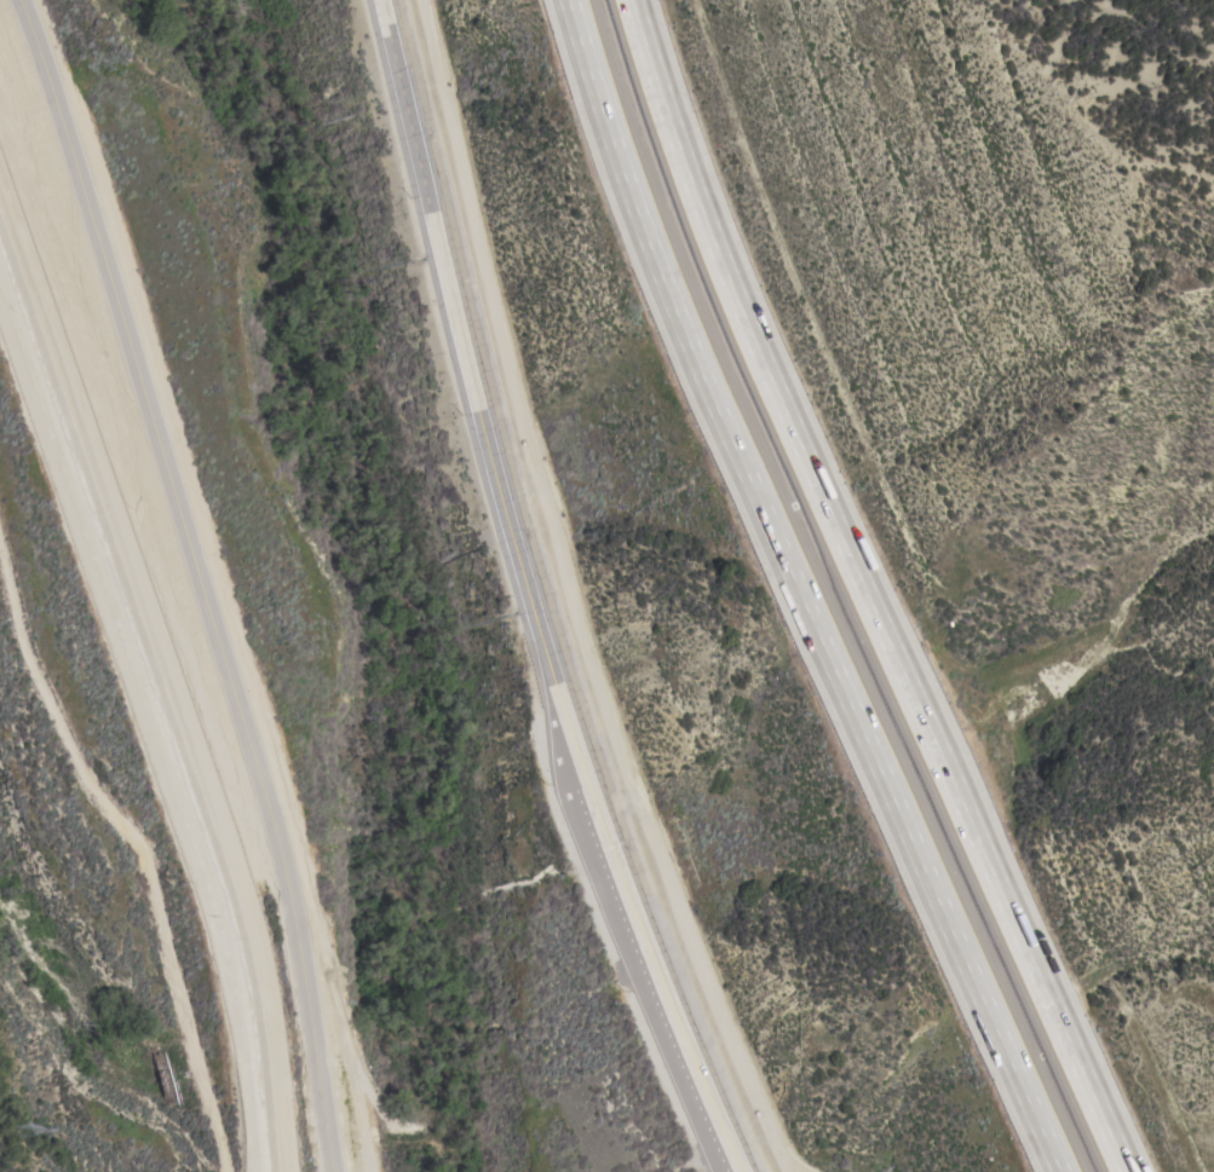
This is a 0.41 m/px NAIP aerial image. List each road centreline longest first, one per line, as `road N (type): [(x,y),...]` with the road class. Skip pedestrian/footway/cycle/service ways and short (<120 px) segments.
road 1 (motorway): [(1130,1171),(767,362),(677,135),(633,0)]
road 2 (motorway): [(566,0),(661,283),(1058,1171)]
road 3 (tertiary): [(386,0),(482,408),(558,680),(643,920),(747,1171)]
road 4 (residential): [(335,1171),(288,860),(19,0)]

